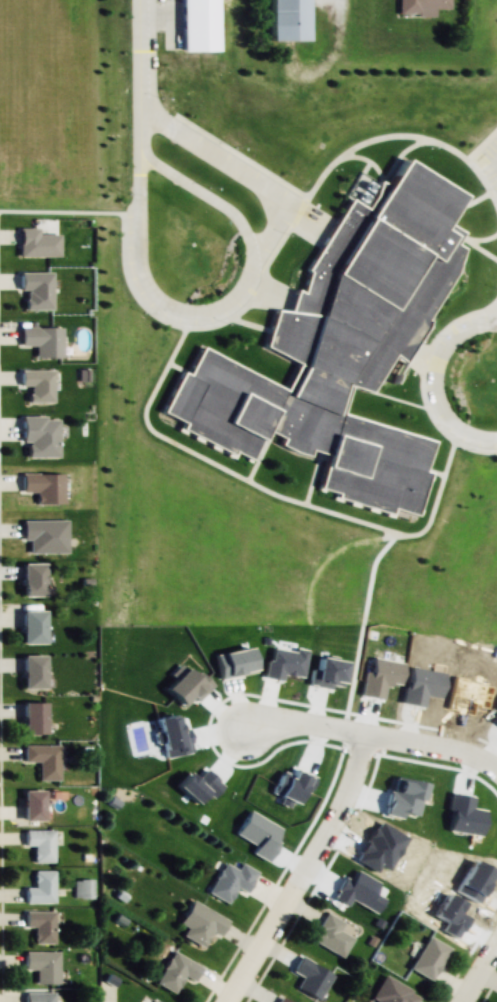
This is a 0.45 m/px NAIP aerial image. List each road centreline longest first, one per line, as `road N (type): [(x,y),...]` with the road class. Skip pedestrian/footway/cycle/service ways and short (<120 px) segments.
road 1 (residential): [(228,1001),(331,830),(363,736)]
road 2 (residential): [(496,769),(470,753),(363,736)]
road 3 (residential): [(363,736),(286,720),(245,728)]

